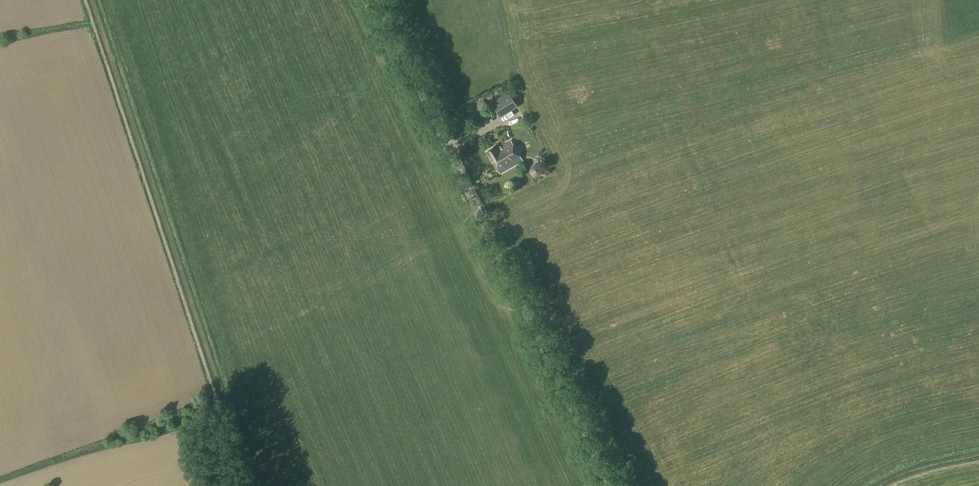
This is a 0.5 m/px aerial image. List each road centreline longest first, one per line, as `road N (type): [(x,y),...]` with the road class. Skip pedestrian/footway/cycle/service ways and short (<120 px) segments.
road 1 (unclassified): [(611,485),(378,0)]

